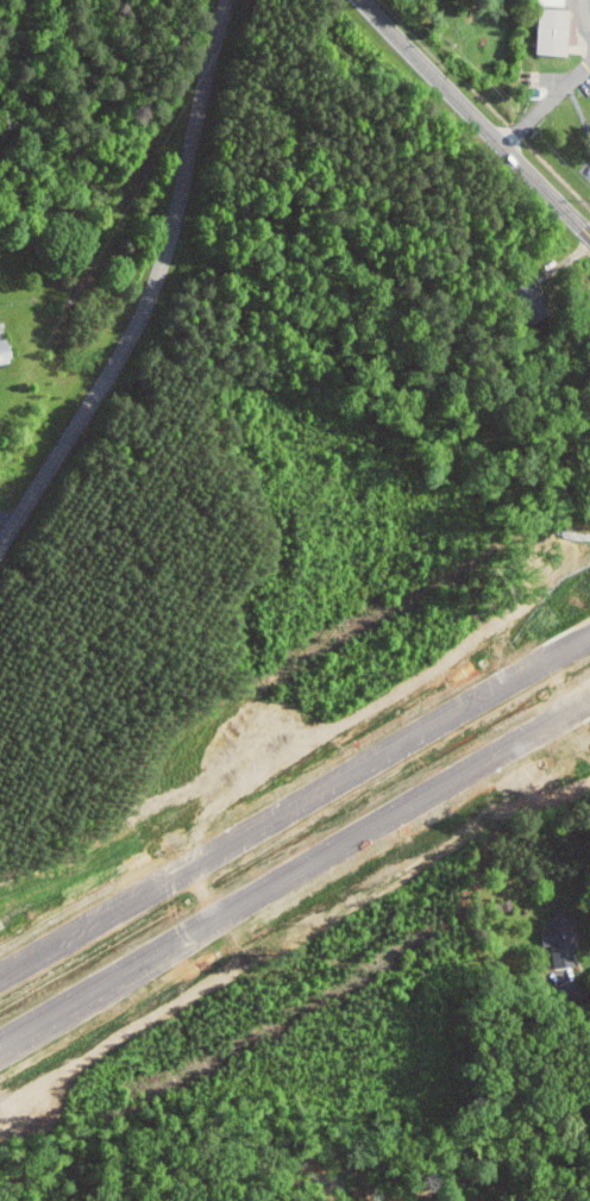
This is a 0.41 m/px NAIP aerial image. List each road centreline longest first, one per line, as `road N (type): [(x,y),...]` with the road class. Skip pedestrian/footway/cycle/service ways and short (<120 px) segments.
road 1 (motorway): [(589,635),(0,980)]
road 2 (residential): [(0,547),(149,296),(227,0)]
road 3 (motorway): [(84,992),(589,696)]
road 4 (secondary): [(589,235),(378,18)]

